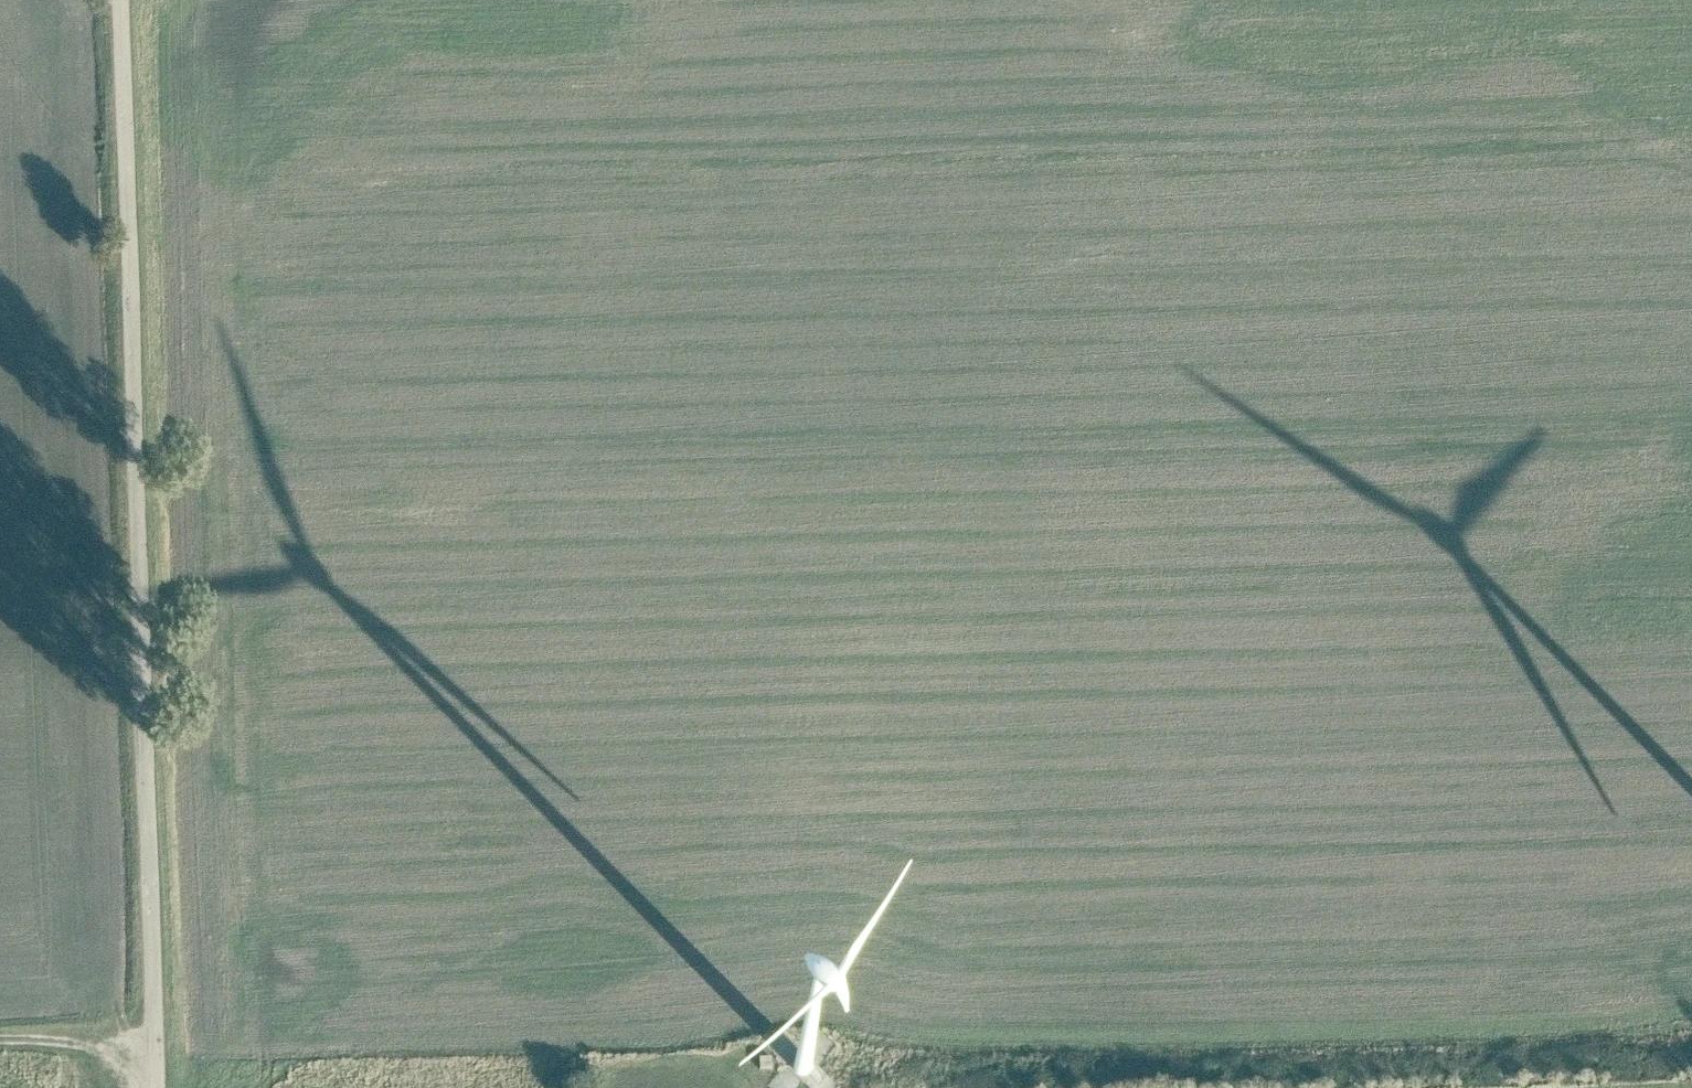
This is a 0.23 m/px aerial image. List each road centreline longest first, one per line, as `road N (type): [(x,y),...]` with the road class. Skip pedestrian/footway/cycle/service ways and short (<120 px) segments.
road 1 (unclassified): [(156,1087),(121,0)]
road 2 (track): [(154,1056),(0,1059)]

